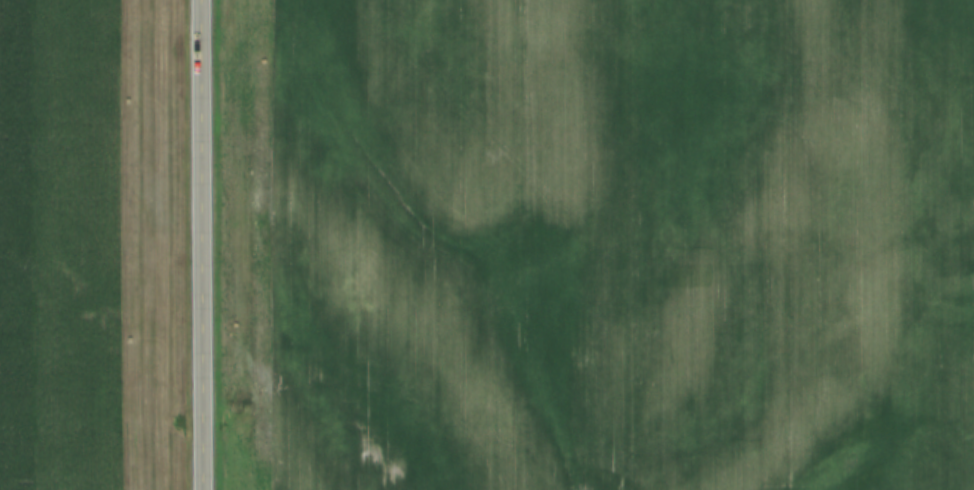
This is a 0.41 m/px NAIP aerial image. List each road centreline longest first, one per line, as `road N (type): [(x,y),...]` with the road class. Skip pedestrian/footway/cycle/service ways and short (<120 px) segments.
road 1 (secondary): [(201,489),(203,0)]

